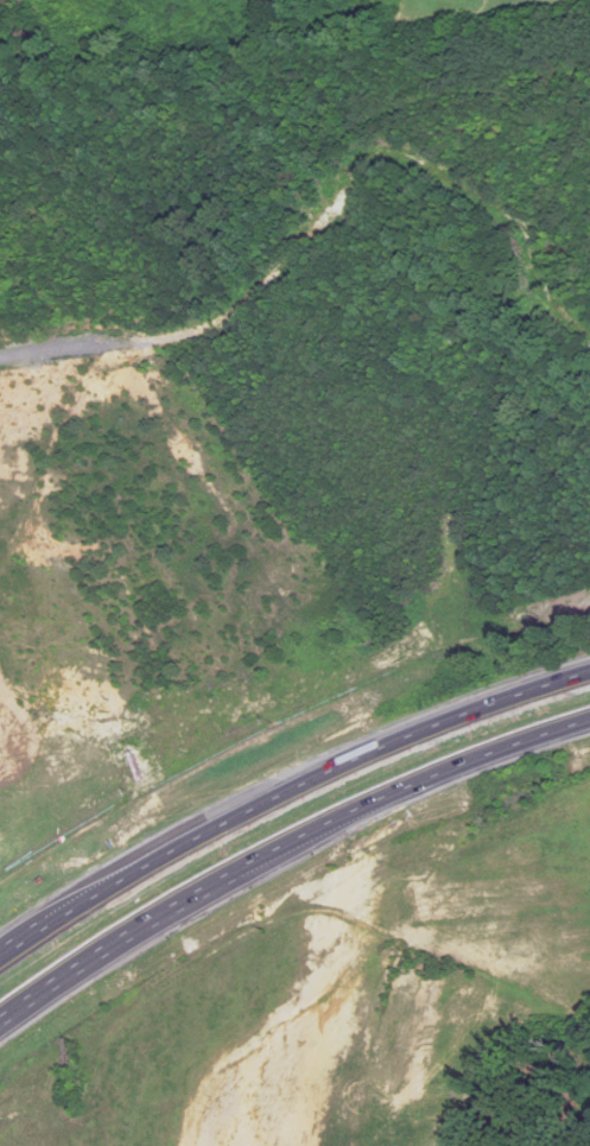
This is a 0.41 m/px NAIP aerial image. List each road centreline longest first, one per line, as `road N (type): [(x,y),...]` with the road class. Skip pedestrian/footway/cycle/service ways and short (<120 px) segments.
road 1 (motorway): [(0,1020),(161,913),(325,825),(467,761),(589,718)]
road 2 (motorway): [(589,670),(446,720),(256,803),(64,907),(0,954)]
road 3 (motorway): [(256,803),(0,925)]
road 4 (motorway): [(0,1062),(161,913)]
road 5 (residential): [(0,357),(133,343)]

